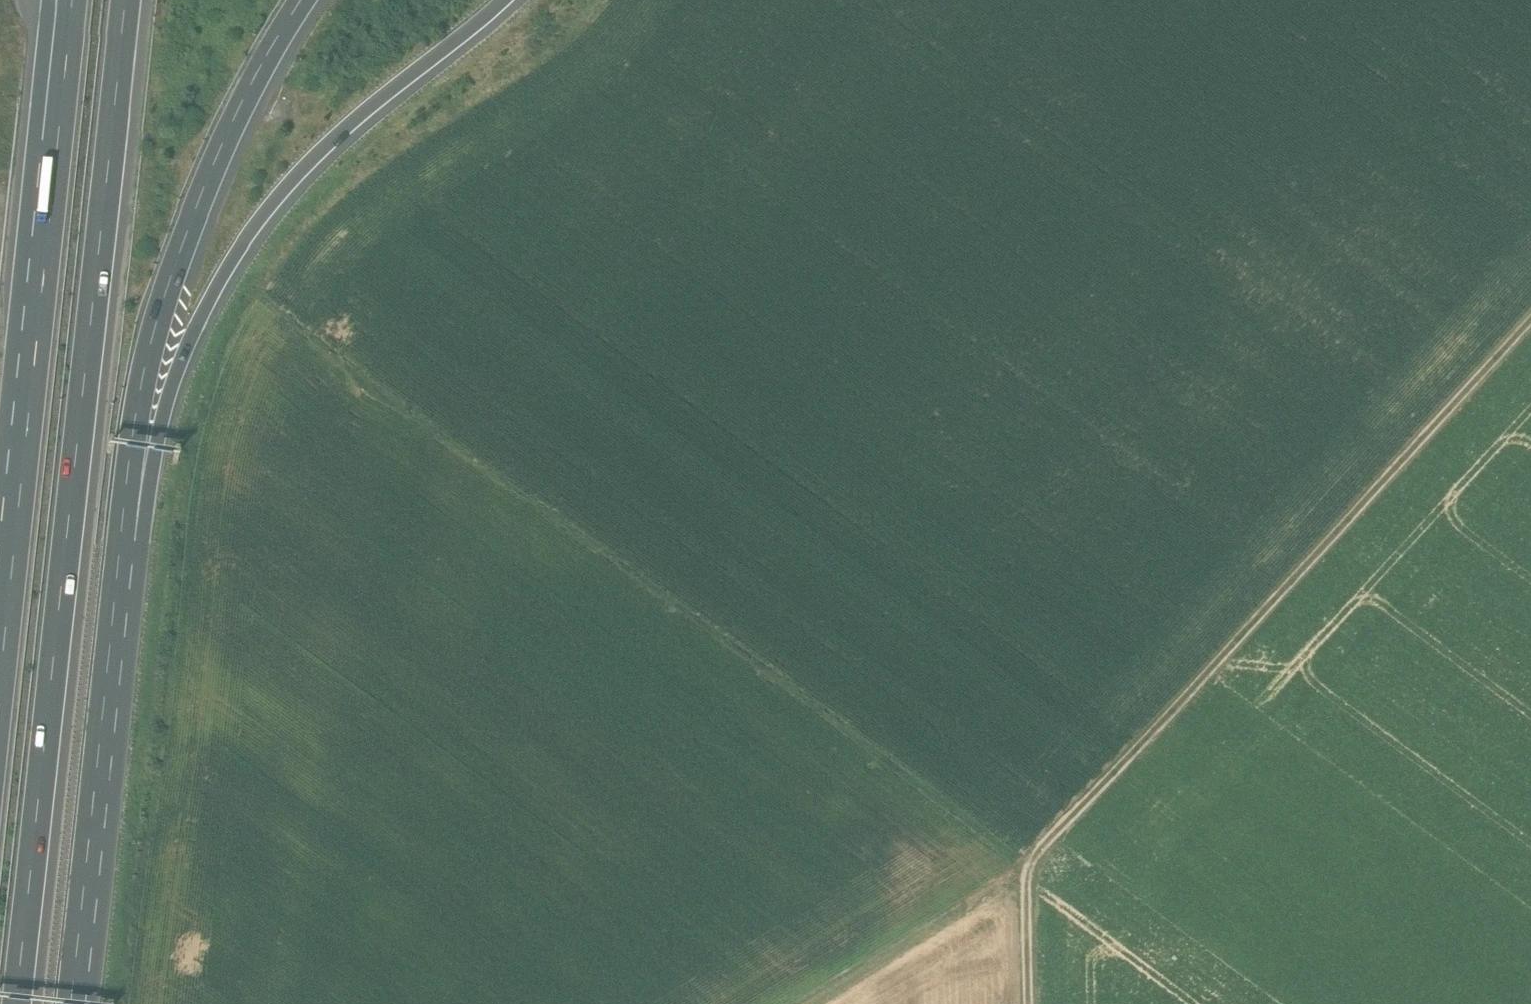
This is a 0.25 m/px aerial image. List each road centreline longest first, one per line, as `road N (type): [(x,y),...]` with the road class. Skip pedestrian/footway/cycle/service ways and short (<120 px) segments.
road 1 (motorway): [(16,1003),(126,0)]
road 2 (track): [(1530,320),(1033,866)]
road 3 (motorway): [(128,546),(193,325),(252,230),(377,101),(504,0)]
road 4 (motorway): [(128,546),(141,418),(181,254),(236,118),(304,0)]
road 5 (motorway): [(46,193),(0,675)]
road 6 (motorway): [(73,1003),(128,546)]
road 7 (track): [(810,1003),(1033,866)]
road 8 (motorway): [(69,0),(46,193)]
road 9 (motorway): [(50,0),(37,124),(46,193)]
road 10 (track): [(1033,866),(1037,1003)]

